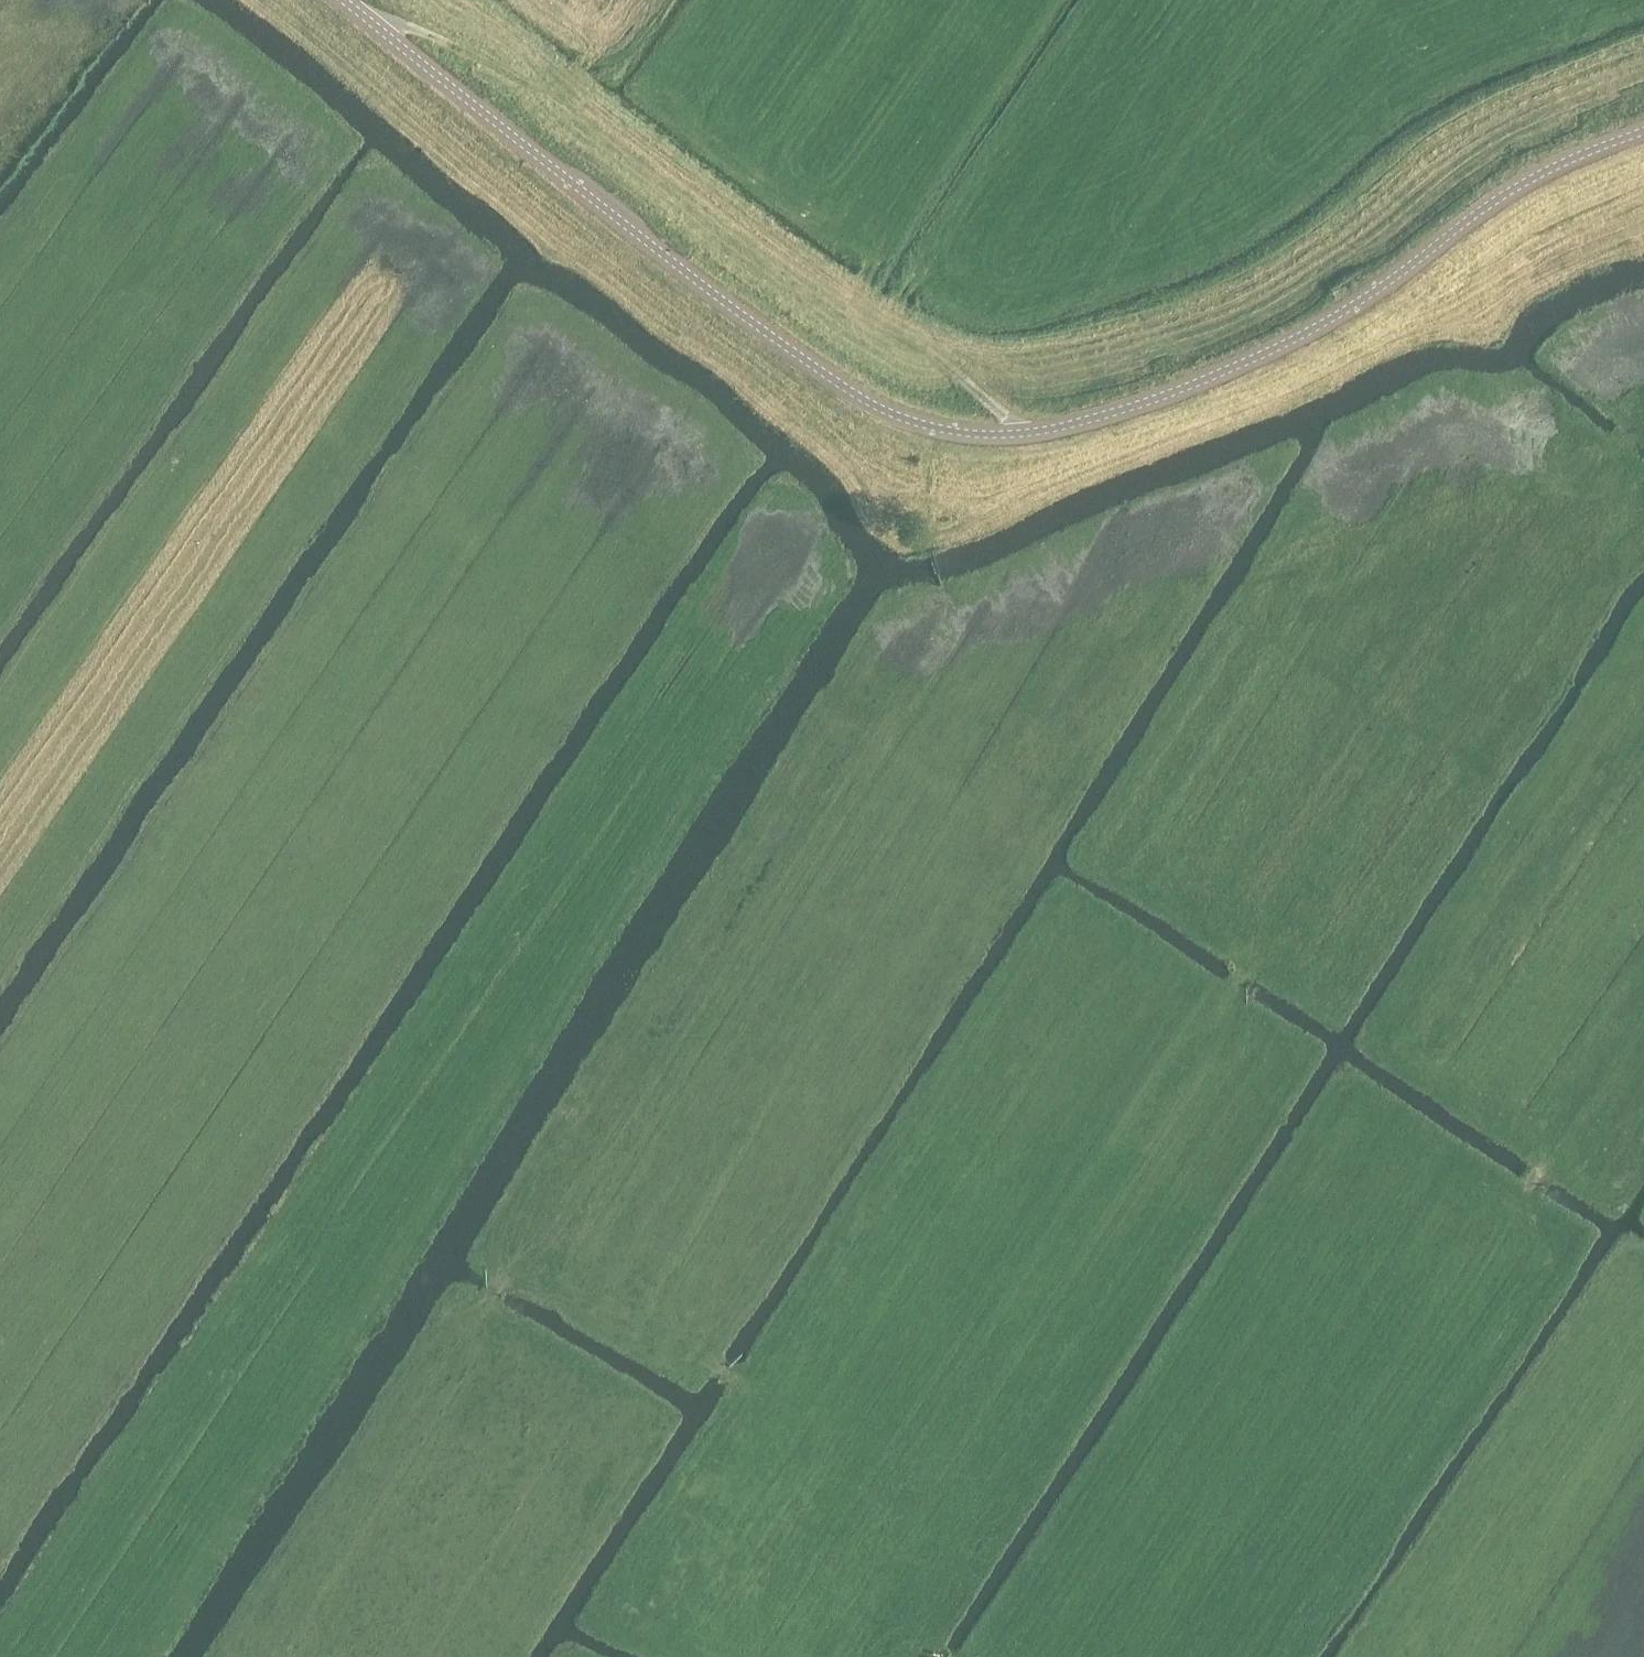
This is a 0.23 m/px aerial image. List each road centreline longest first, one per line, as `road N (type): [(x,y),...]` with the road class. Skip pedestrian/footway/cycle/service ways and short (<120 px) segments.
road 1 (tertiary): [(1643,131),(1519,186),(1356,303),(1267,352),(1109,414),(1046,430),(977,434),(913,422),(847,389),(693,278),(343,0)]
road 2 (track): [(918,279),(890,322),(562,85)]
road 3 (track): [(602,51),(569,84),(547,88),(406,26),(369,21)]
road 4 (track): [(890,322),(1025,433)]

